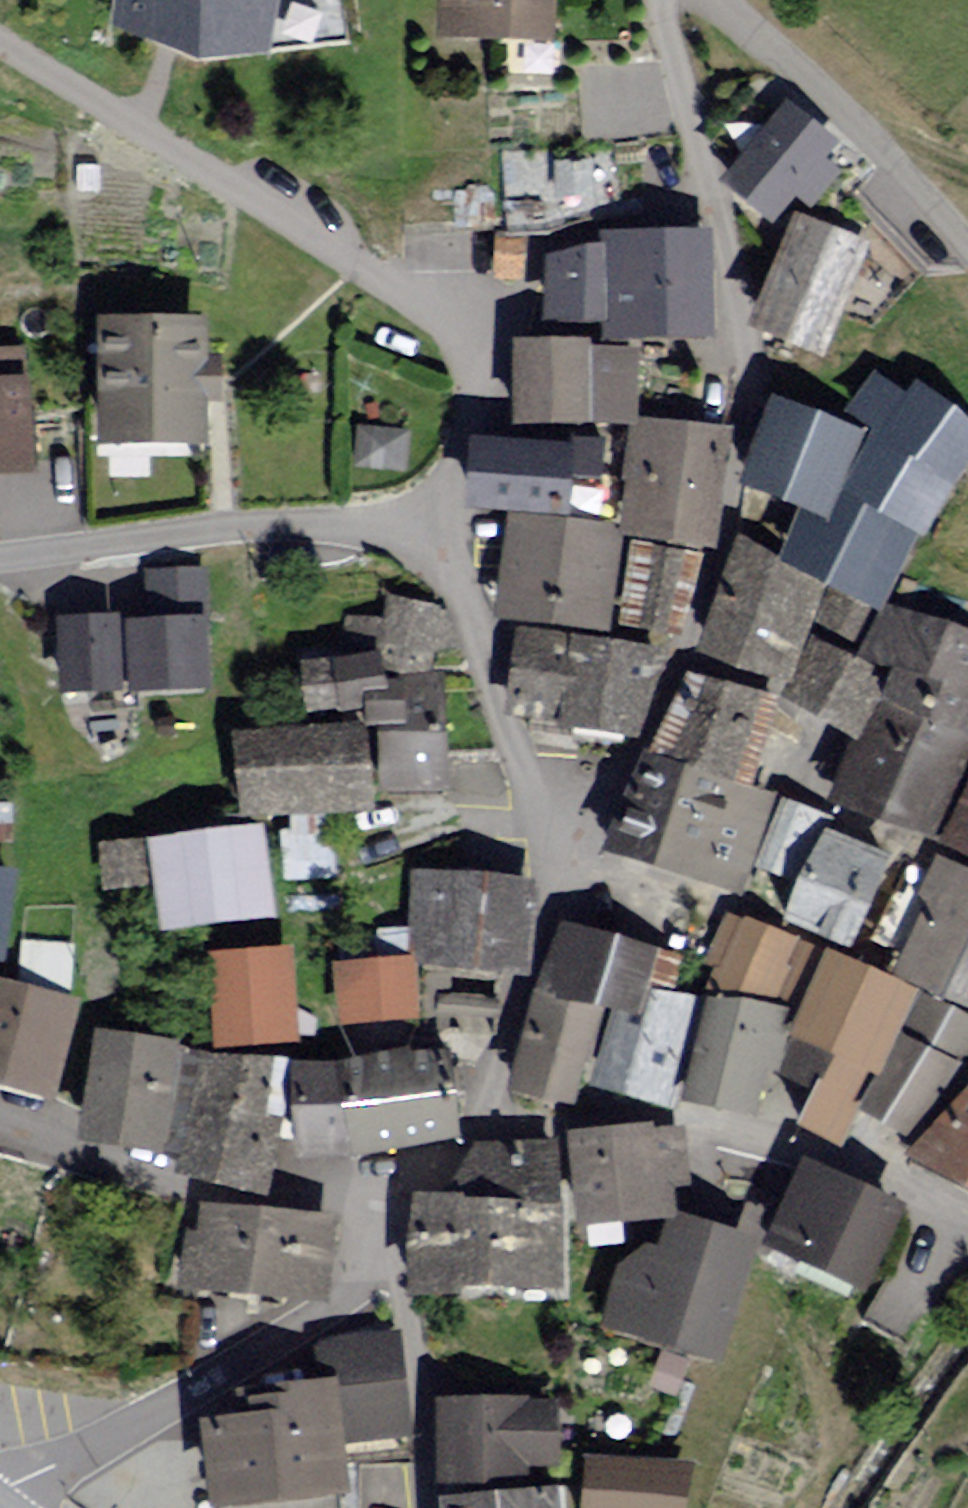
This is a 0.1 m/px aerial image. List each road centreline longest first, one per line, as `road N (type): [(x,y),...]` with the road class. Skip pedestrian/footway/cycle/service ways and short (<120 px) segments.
road 1 (residential): [(712,200),(735,279),(750,410),(724,579),(662,724),(612,809),(557,868)]
road 2 (track): [(483,342),(369,285),(0,43)]
road 3 (residential): [(378,1205),(356,1312),(241,1361),(129,1431),(0,1491)]
road 4 (residential): [(480,1139),(659,1127),(740,1136),(967,1220)]
road 5 (residential): [(712,200),(547,261),(530,302),(483,342),(443,541)]
road 6 (residential): [(0,563),(353,528),(443,541)]
road 7 (residential): [(0,1115),(185,1190),(378,1205)]
road 8 (residential): [(716,0),(865,141),(967,263)]
road 9 (residential): [(443,541),(557,868)]
road 10 (residential): [(378,1205),(407,1290),(430,1507)]
road 11 (residential): [(557,868),(530,999),(480,1139)]
road 12 (residential): [(663,0),(712,200)]
road 13 (residential): [(378,1205),(480,1139)]

